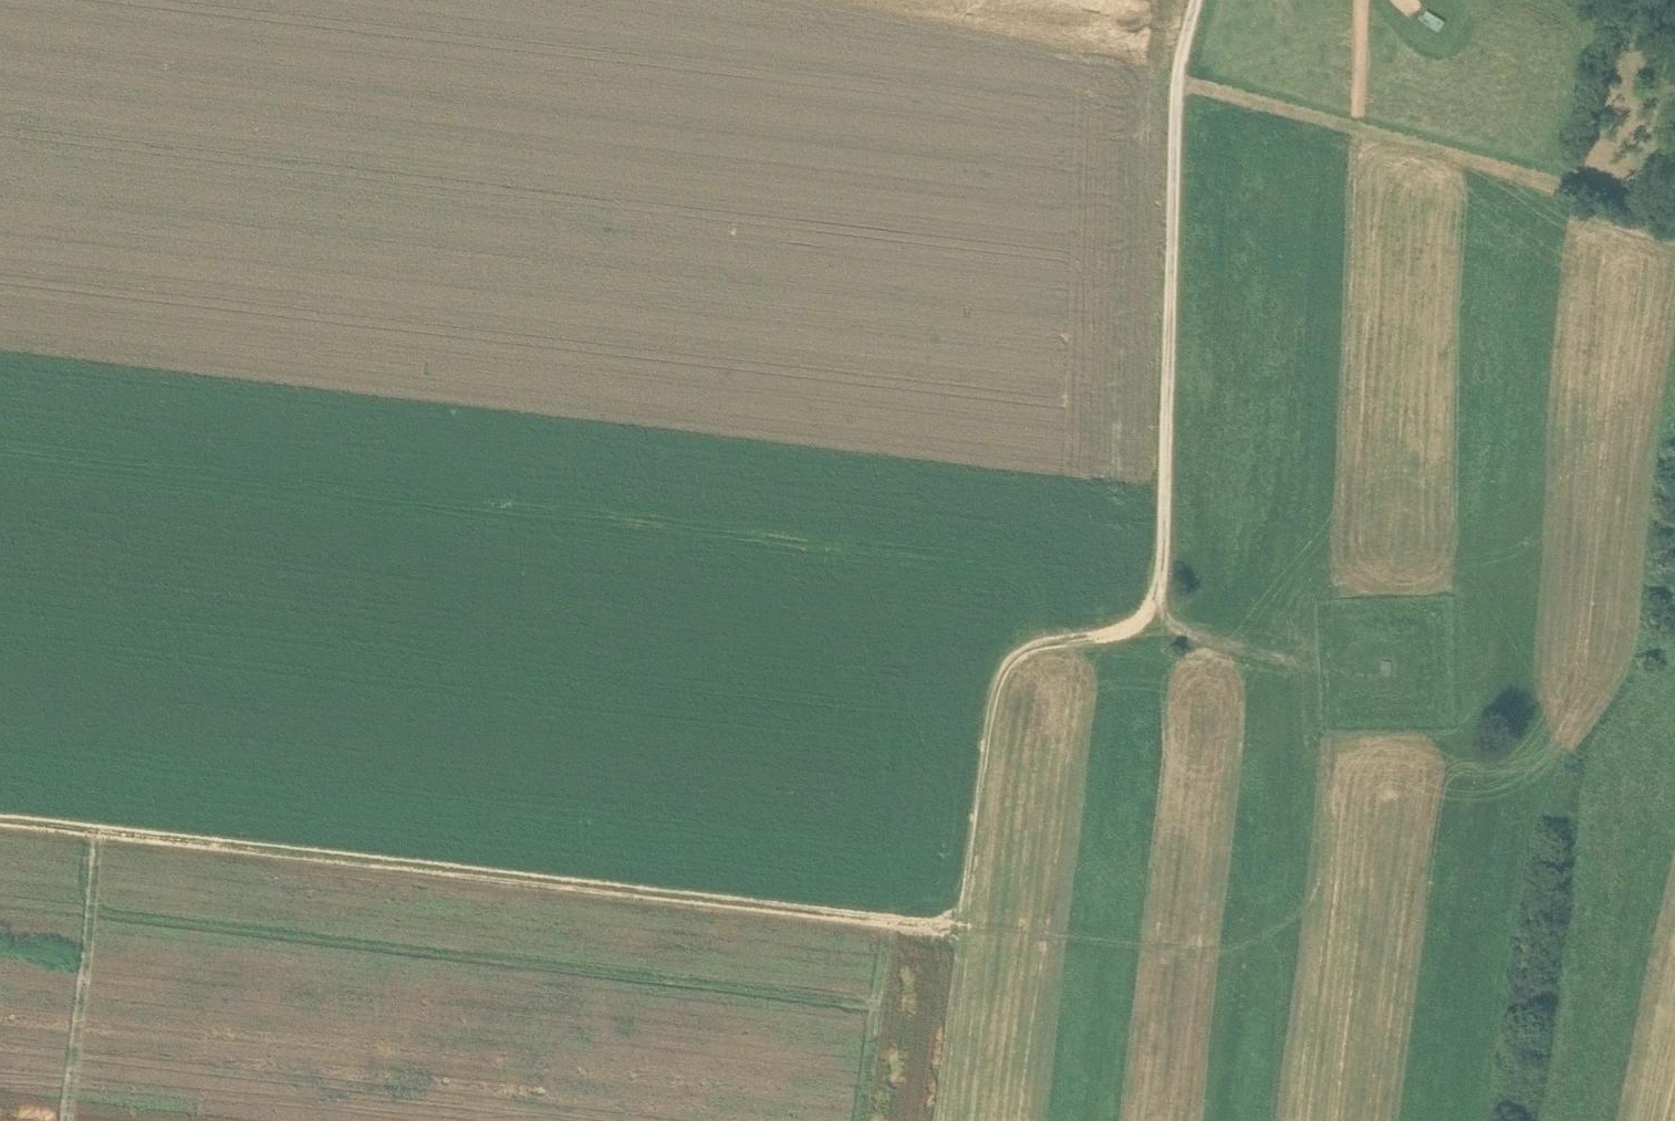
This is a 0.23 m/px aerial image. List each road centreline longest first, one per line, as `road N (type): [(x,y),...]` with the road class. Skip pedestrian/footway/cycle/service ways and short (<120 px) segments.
road 1 (track): [(0,832),(954,942),(991,703),(1005,667),(1038,644),(1130,636),(1160,600)]
road 2 (track): [(1160,600),(1177,88),(1197,0)]
road 3 (track): [(938,1120),(954,942)]

